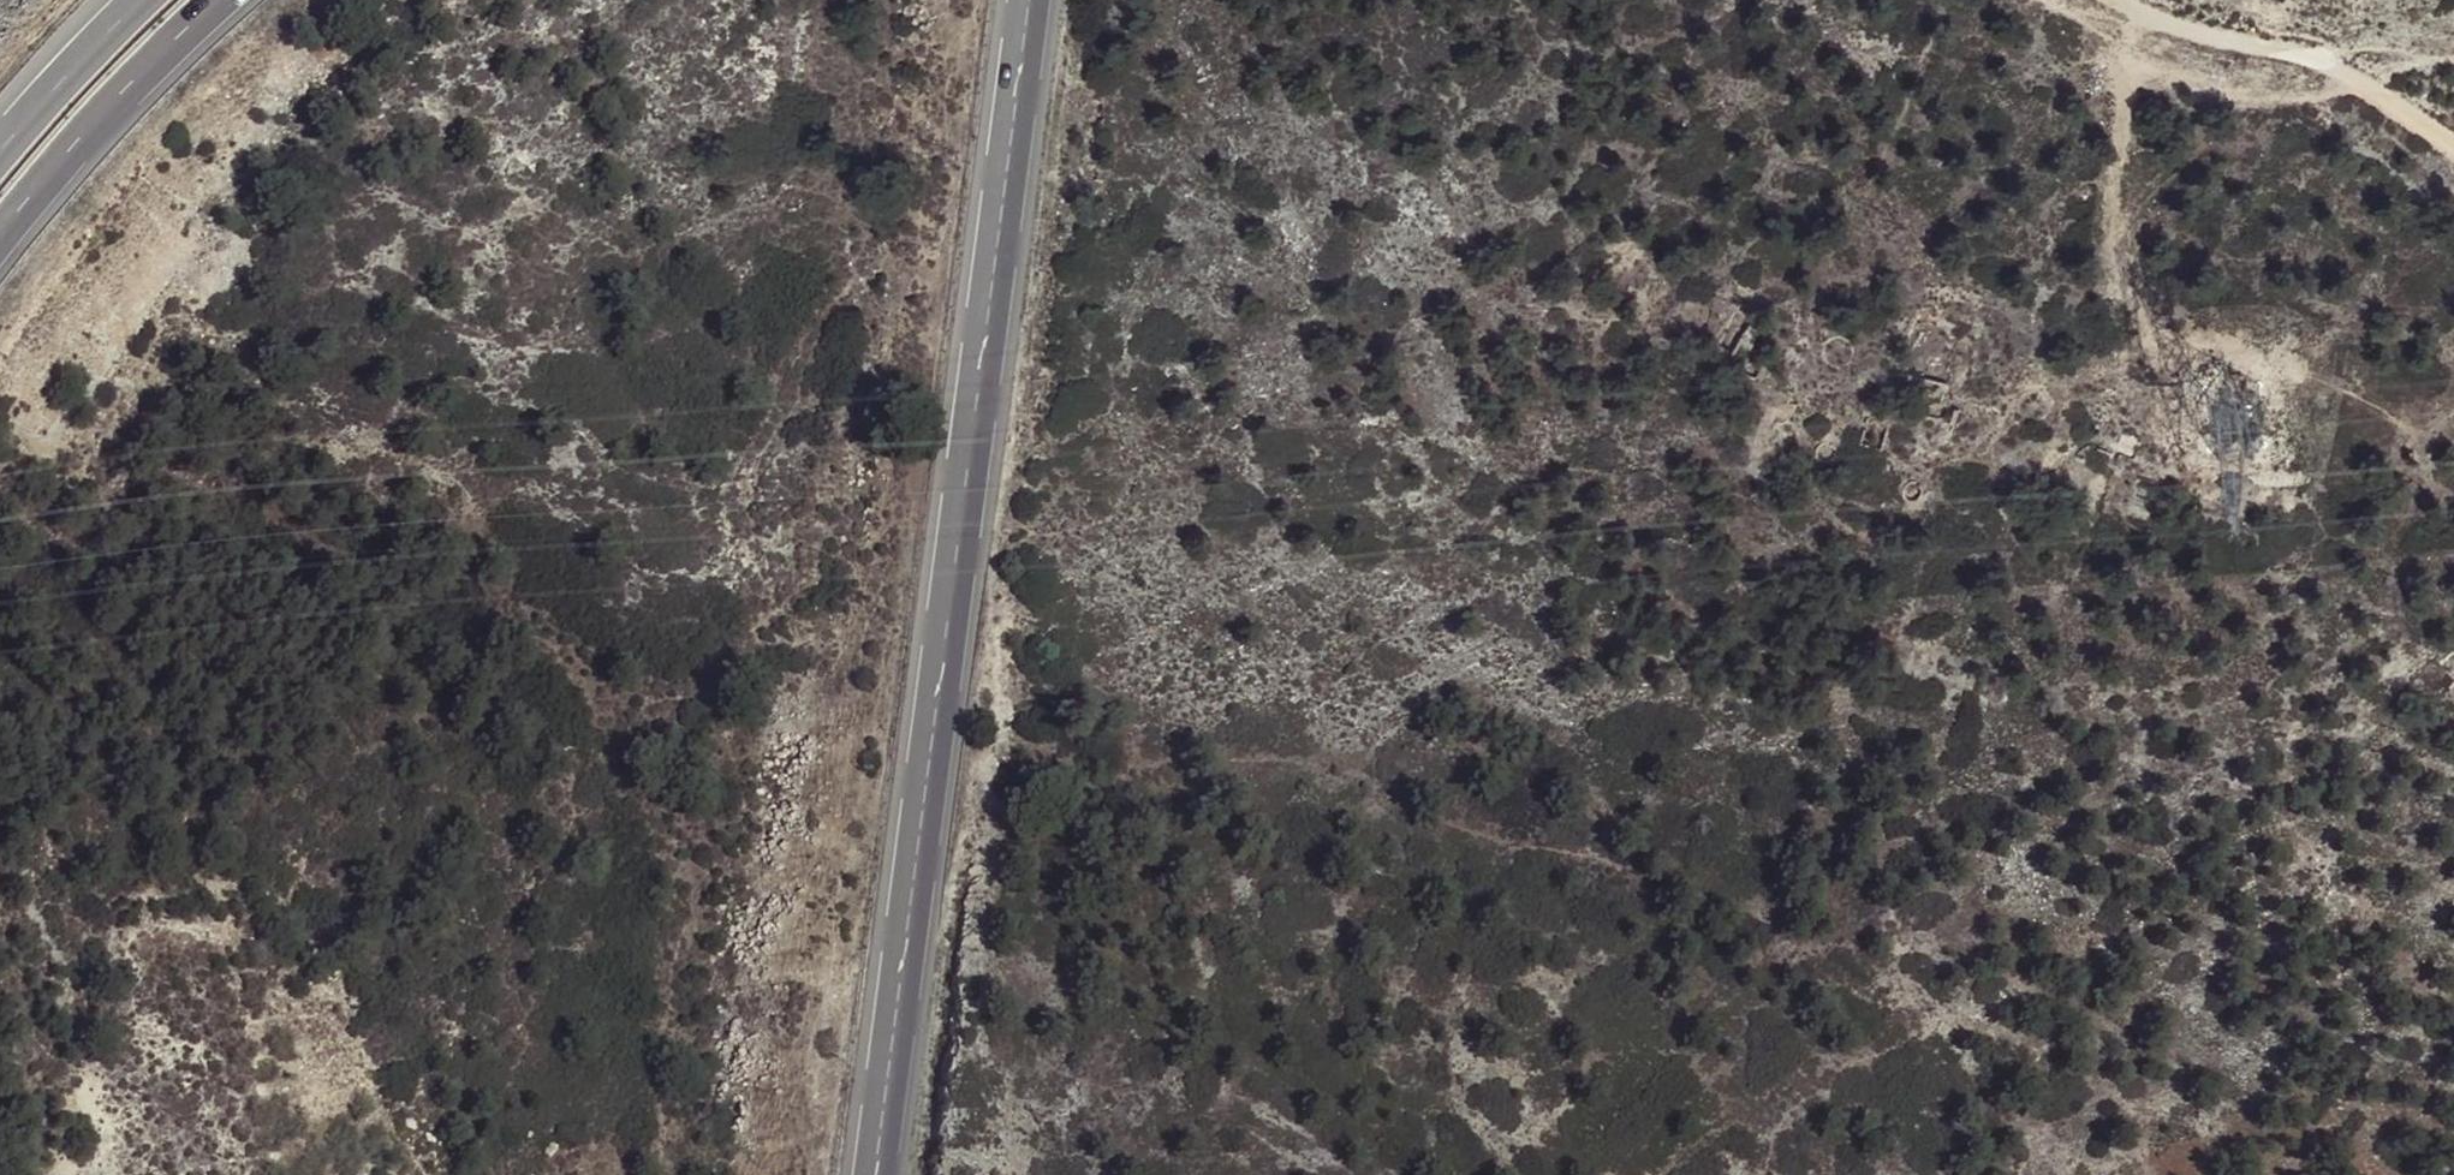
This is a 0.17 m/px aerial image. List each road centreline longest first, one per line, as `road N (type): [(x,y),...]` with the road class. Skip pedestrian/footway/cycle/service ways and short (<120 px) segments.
road 1 (secondary): [(1028,0),(873,1174)]
road 2 (track): [(2453,149),(2320,60),(2184,27),(2122,0)]
road 3 (trunk): [(0,234),(95,122),(218,0)]
road 4 (trunk): [(135,0),(0,143)]

